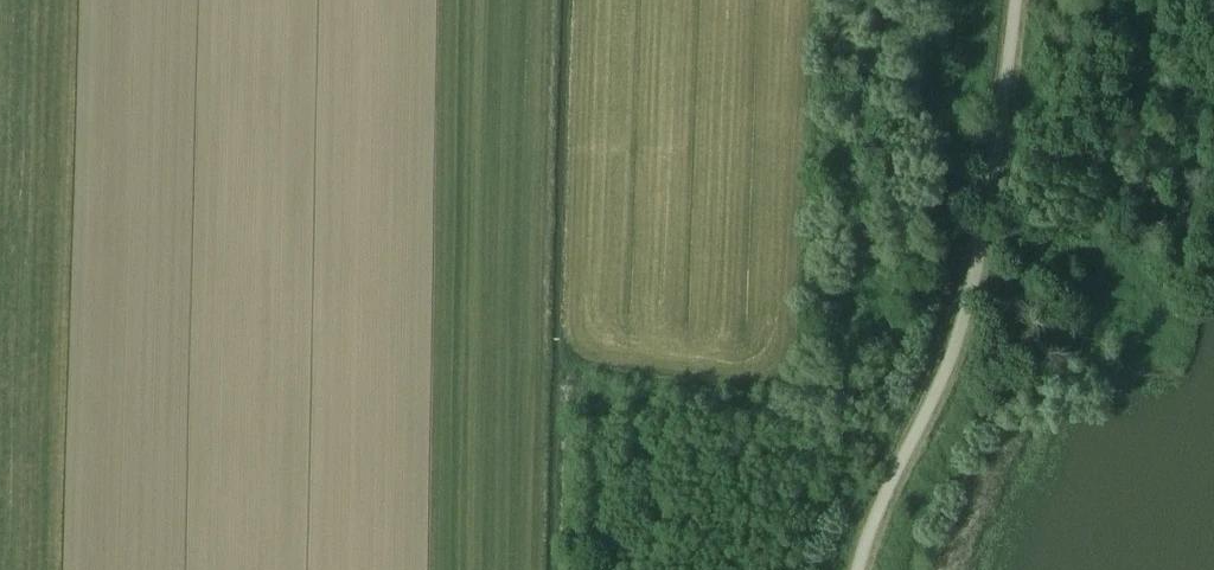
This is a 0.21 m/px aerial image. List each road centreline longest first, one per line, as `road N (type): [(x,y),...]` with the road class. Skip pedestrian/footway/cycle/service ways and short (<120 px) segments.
road 1 (track): [(1015,0),(997,153),(965,314),(860,569)]

